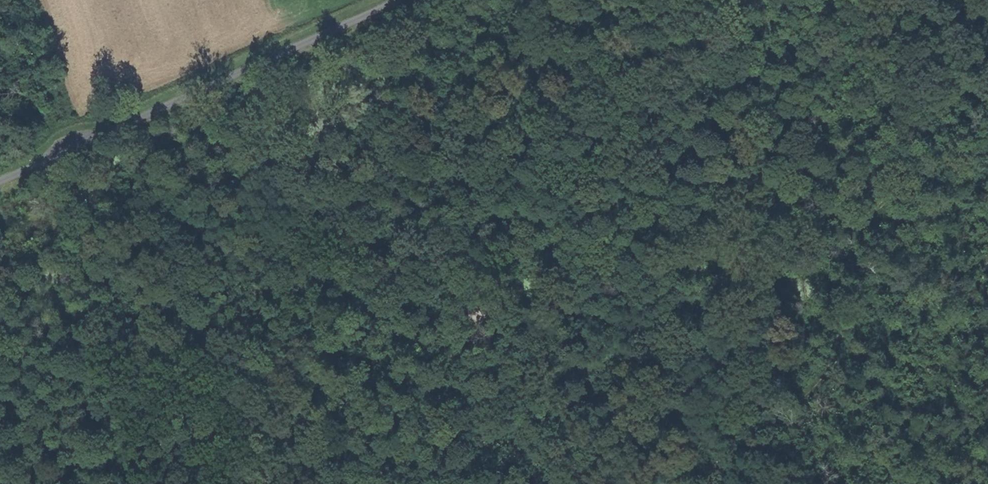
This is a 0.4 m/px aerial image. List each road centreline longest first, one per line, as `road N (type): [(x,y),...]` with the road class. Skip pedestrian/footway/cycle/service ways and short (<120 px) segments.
road 1 (track): [(732,483),(748,447),(838,359),(864,228),(890,199),(900,165),(893,107),(922,0)]
road 2 (track): [(0,179),(396,0)]

